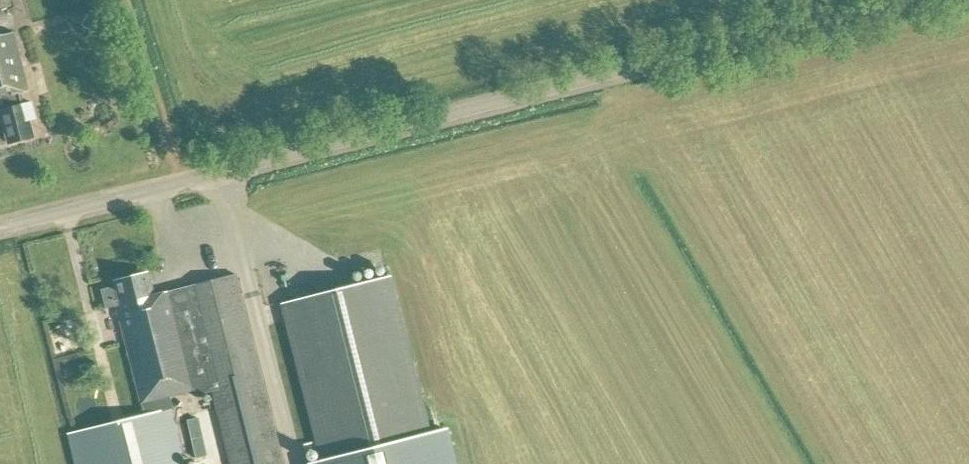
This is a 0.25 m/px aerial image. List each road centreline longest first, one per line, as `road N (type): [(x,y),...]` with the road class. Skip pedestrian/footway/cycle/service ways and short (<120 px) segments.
road 1 (unclassified): [(0,227),(910,0)]

